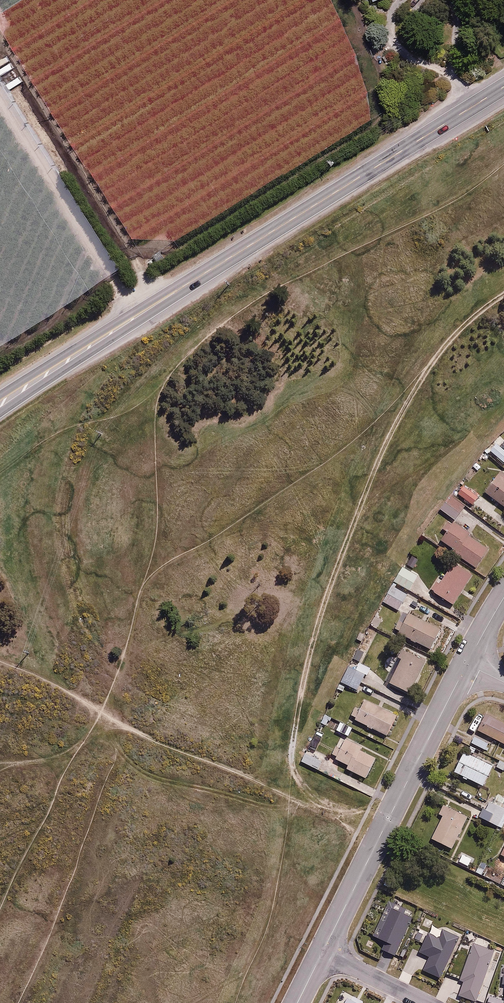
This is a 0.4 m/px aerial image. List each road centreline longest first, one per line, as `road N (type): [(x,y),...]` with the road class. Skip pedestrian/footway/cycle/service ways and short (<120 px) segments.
road 1 (track): [(359,829),(317,808),(289,748),(309,643),(395,405),(450,329),(503,295)]
road 2 (trunk): [(0,401),(503,86)]
road 3 (residential): [(467,664),(323,951)]

